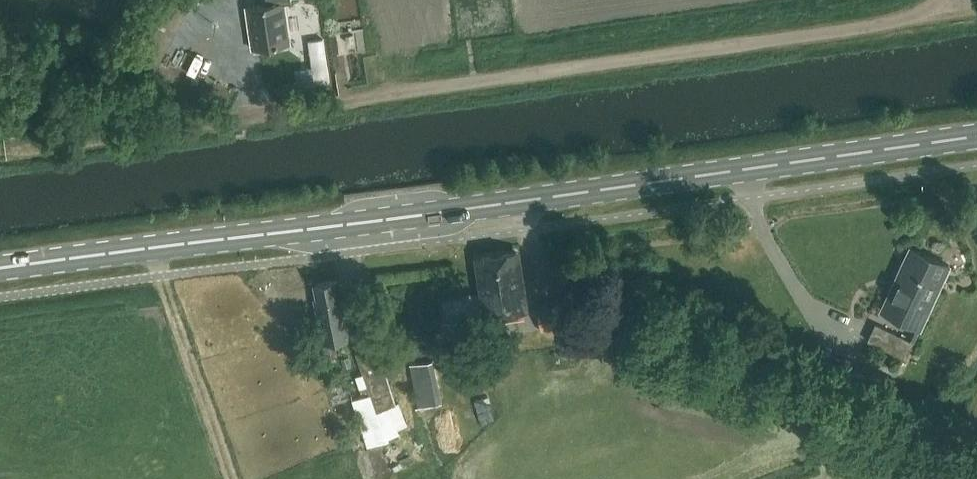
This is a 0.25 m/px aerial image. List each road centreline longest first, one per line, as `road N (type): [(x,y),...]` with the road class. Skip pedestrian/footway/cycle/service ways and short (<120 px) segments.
road 1 (primary): [(0,269),(976,135)]
road 2 (track): [(526,230),(537,264),(585,296),(976,473)]

